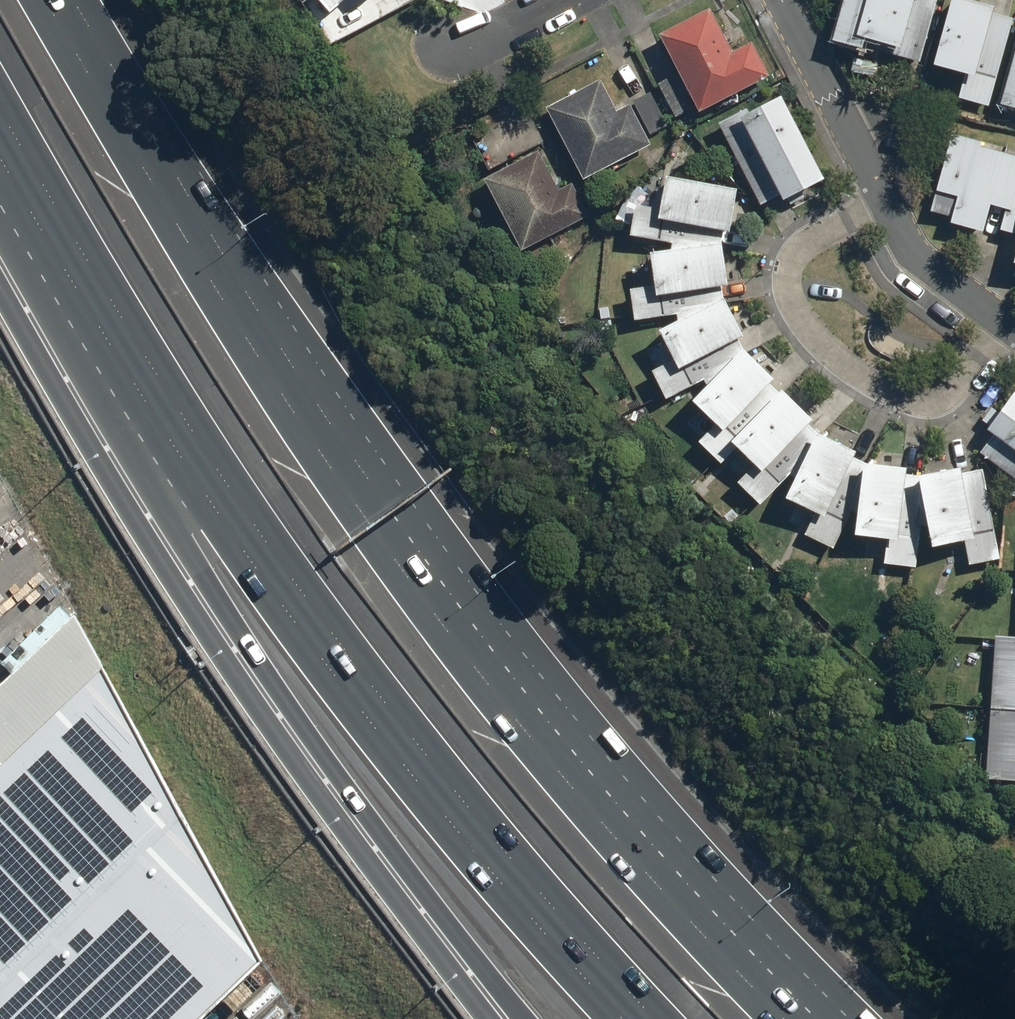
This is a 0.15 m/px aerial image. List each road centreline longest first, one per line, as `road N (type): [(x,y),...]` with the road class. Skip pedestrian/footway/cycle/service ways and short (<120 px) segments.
road 1 (motorway): [(46,0),(162,200),(366,519),(537,746),(790,1018)]
road 2 (motorway): [(654,1018),(497,843),(292,576),(130,333)]
road 3 (motorway): [(519,1018),(329,766),(187,542),(130,333)]
road 4 (motorway): [(130,333),(0,102)]

